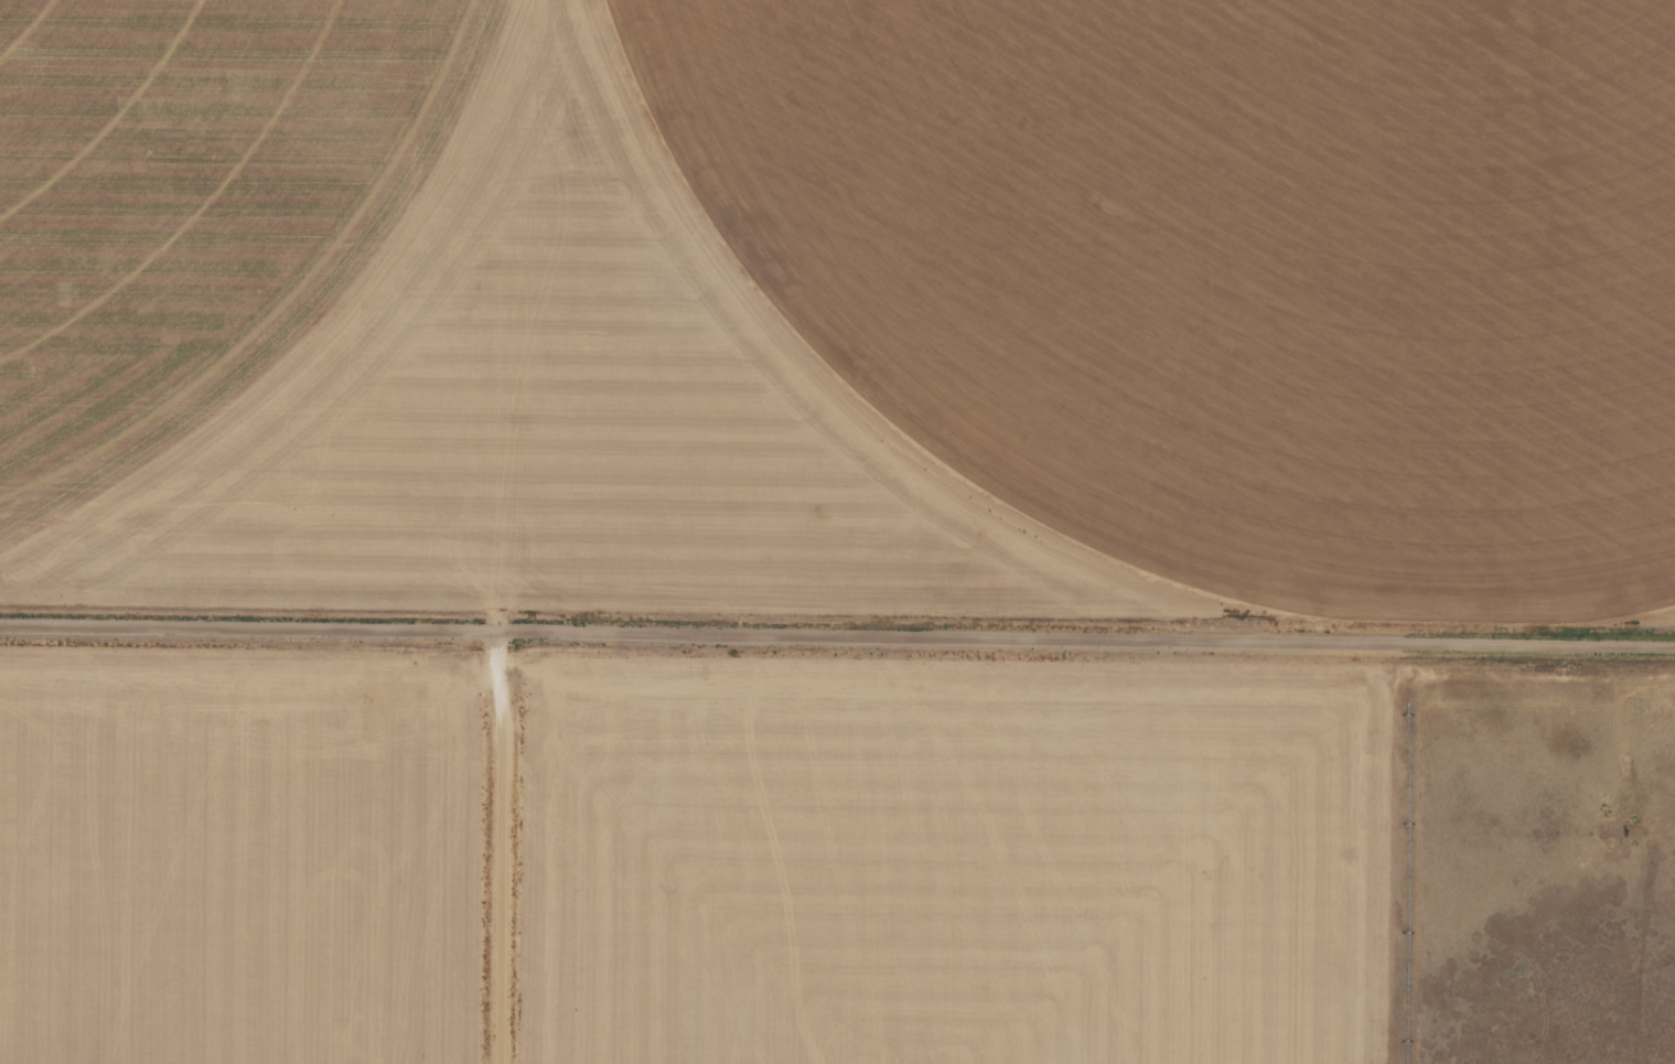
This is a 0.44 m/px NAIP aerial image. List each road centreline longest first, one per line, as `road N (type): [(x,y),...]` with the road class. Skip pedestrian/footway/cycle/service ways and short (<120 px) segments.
road 1 (residential): [(1674,645),(0,620)]

